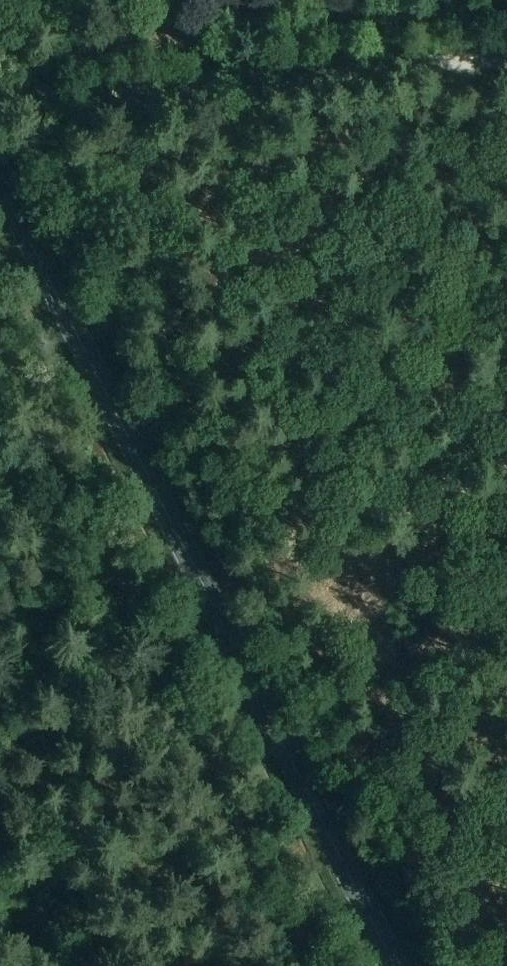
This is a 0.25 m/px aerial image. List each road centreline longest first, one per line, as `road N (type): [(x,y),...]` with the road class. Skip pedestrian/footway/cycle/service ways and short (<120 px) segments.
road 1 (track): [(477,965),(29,94)]
road 2 (primary): [(392,965),(0,185)]
road 3 (track): [(29,94),(506,55)]
road 4 (track): [(10,95),(39,71),(177,0)]

